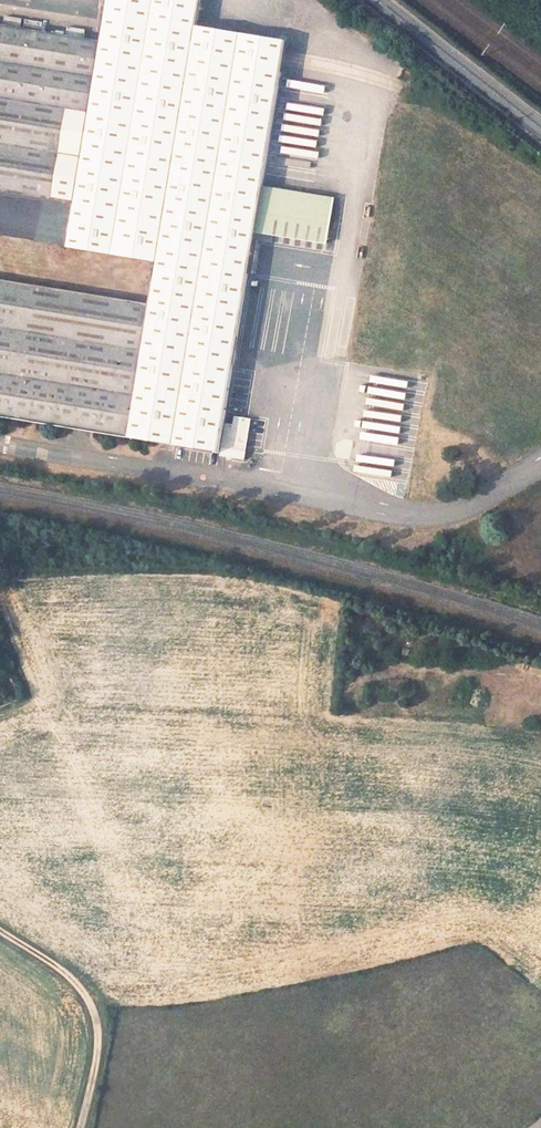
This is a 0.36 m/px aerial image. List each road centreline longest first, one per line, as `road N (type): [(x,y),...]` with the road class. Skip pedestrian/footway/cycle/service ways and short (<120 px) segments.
road 1 (track): [(80,1127),(99,1027),(63,973),(0,933)]
road 2 (unclassified): [(540,129),(377,0)]

